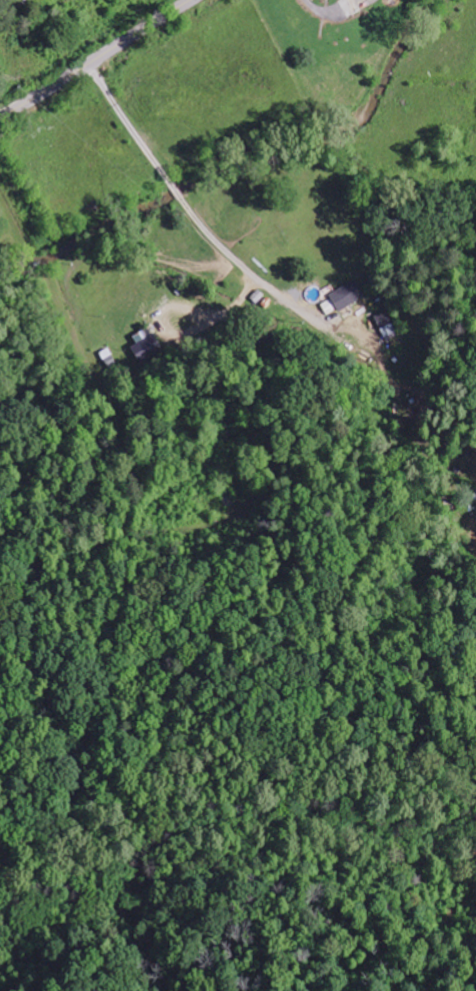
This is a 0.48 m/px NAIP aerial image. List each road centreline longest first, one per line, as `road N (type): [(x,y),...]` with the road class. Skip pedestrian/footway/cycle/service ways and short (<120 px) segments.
road 1 (secondary): [(0,120),(195,0)]

